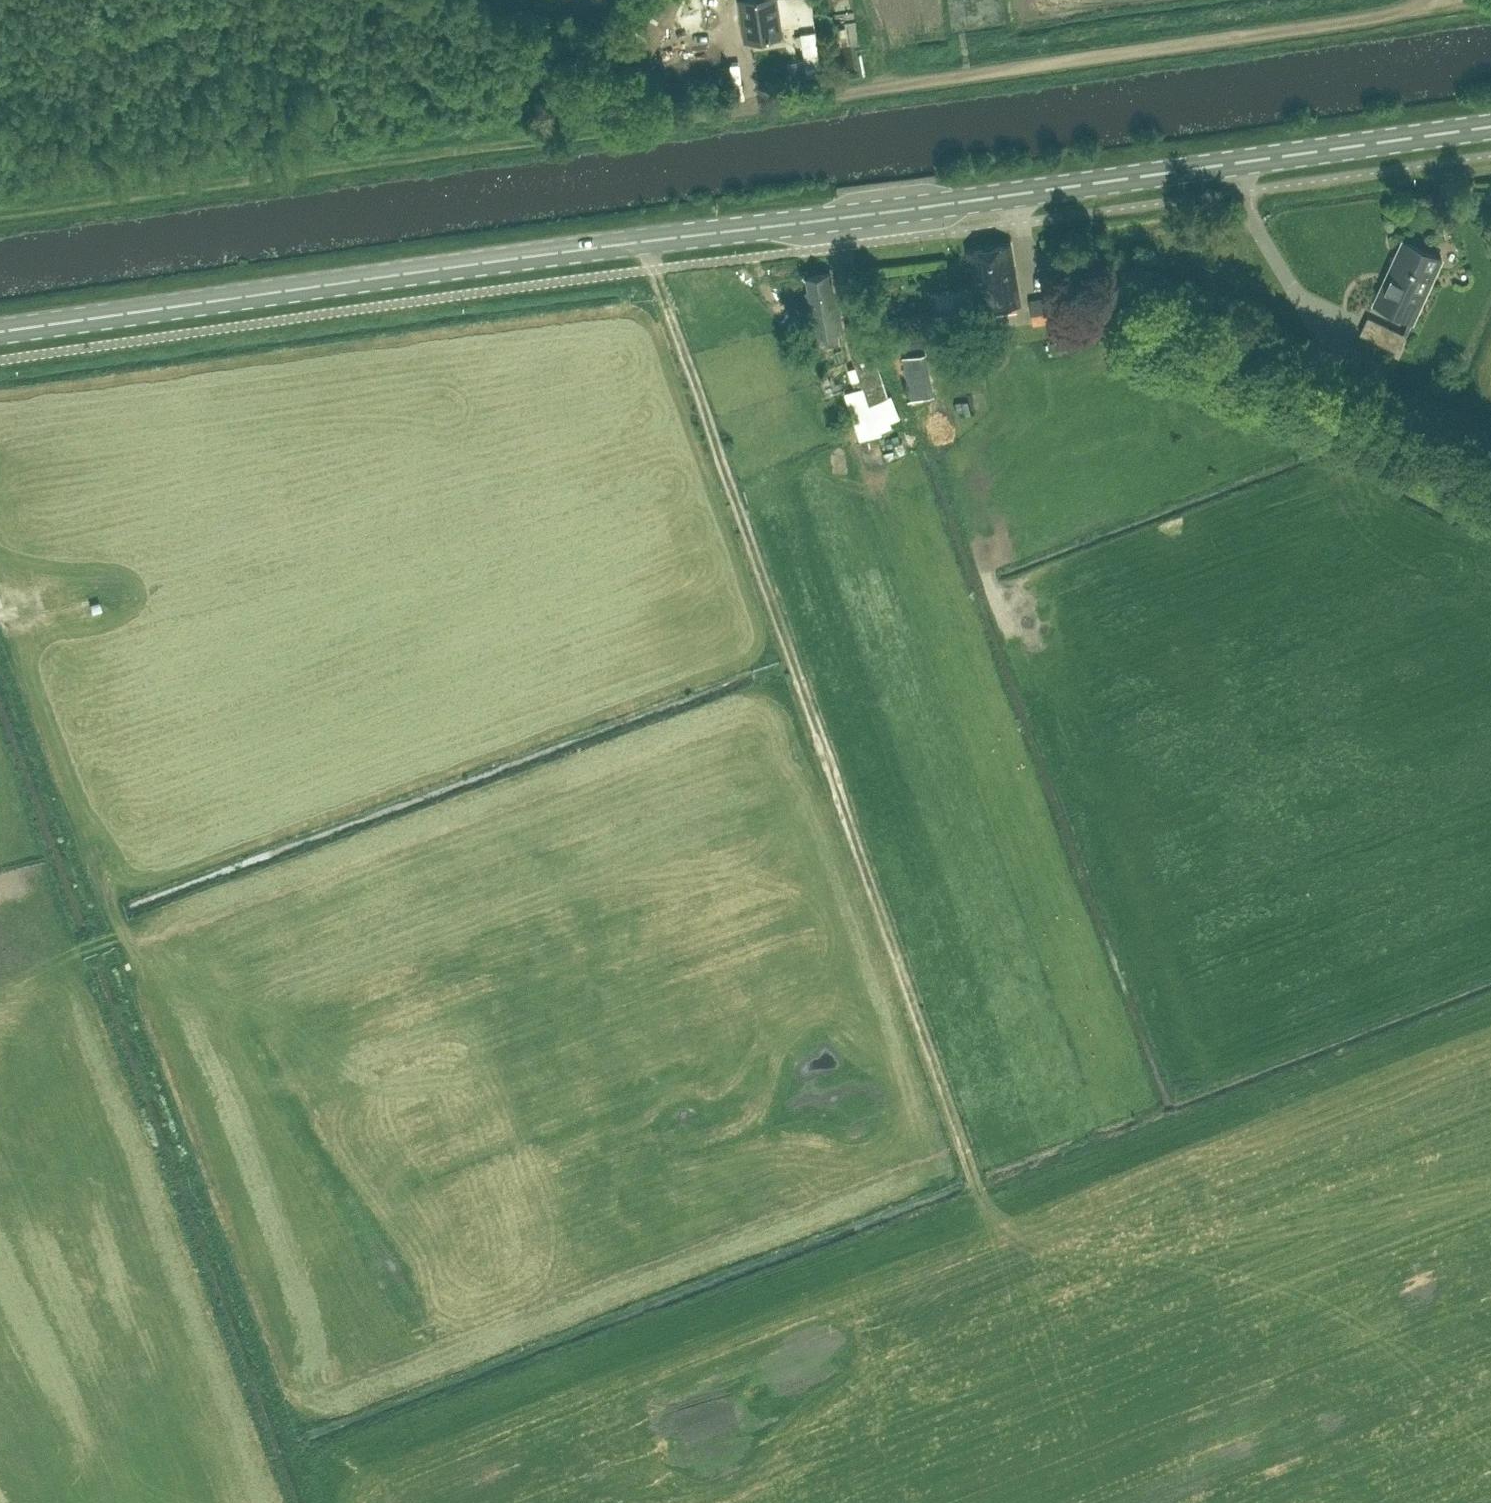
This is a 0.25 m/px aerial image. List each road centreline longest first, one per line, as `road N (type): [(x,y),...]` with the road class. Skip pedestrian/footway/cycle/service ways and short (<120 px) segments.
road 1 (primary): [(0,330),(1490,124)]
road 2 (track): [(1018,222),(1029,256),(1077,288),(1490,475)]

